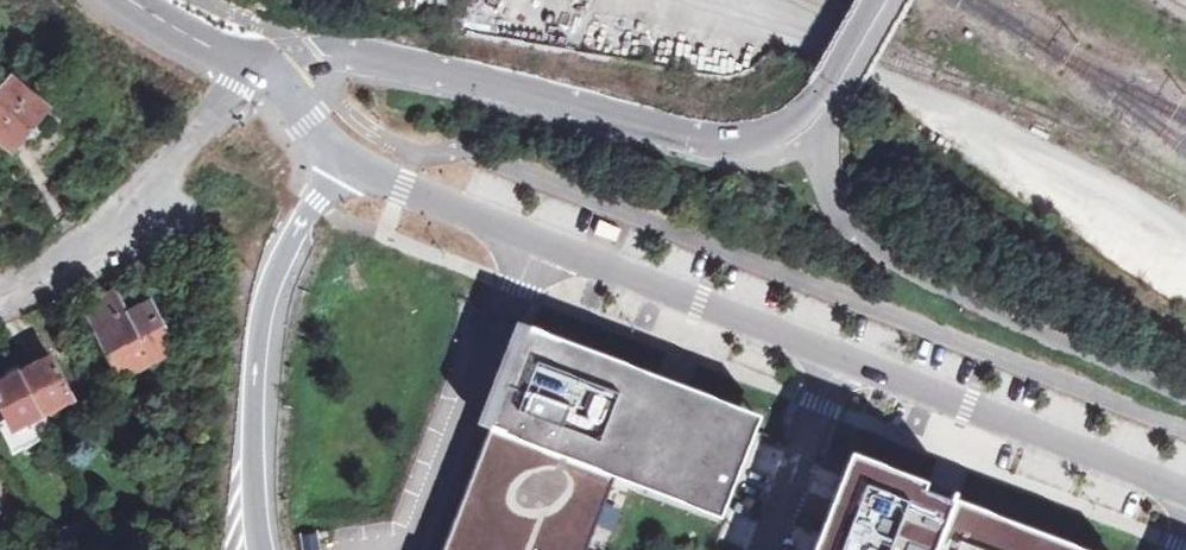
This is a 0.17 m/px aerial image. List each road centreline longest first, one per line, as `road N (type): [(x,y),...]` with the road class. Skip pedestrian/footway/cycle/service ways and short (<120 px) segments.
road 1 (unclassified): [(1185,489),(338,158)]
road 2 (unclassified): [(825,84),(804,116),(778,133),(727,145),(363,56),(266,69)]
road 3 (trunk): [(260,549),(252,439),(264,299),(338,158)]
road 4 (residential): [(266,69),(229,95),(149,185),(89,237),(0,297)]
road 5 (unclassified): [(130,0),(266,69)]

